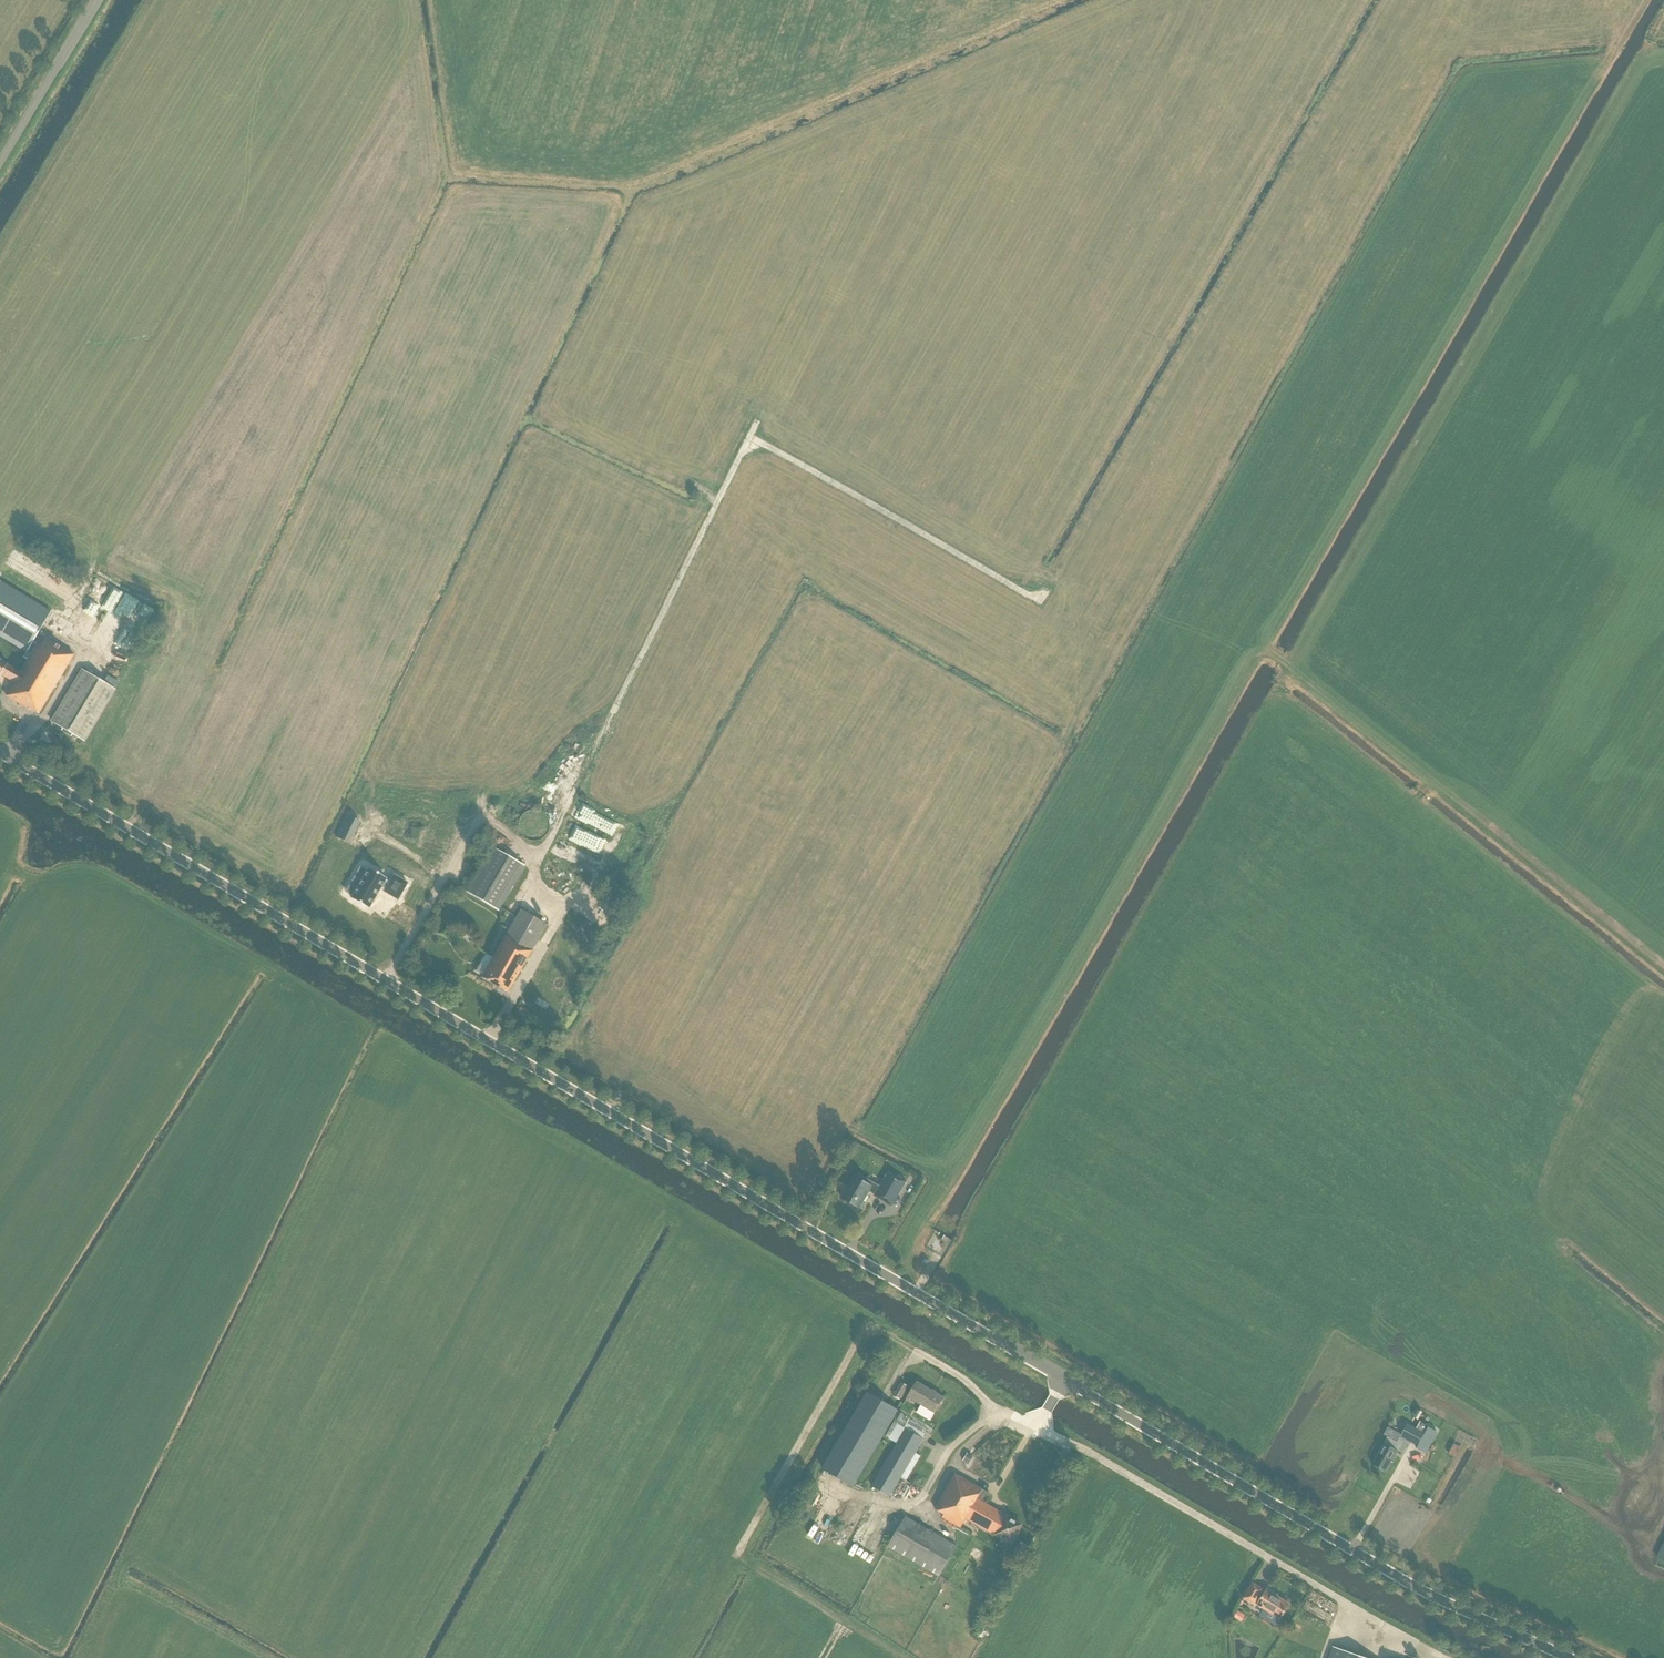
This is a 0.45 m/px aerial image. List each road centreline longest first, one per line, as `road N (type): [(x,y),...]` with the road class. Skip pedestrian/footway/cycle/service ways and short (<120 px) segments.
road 1 (unclassified): [(1566,1657),(1406,1585),(0,756)]
road 2 (tertiary): [(0,161),(97,0)]

